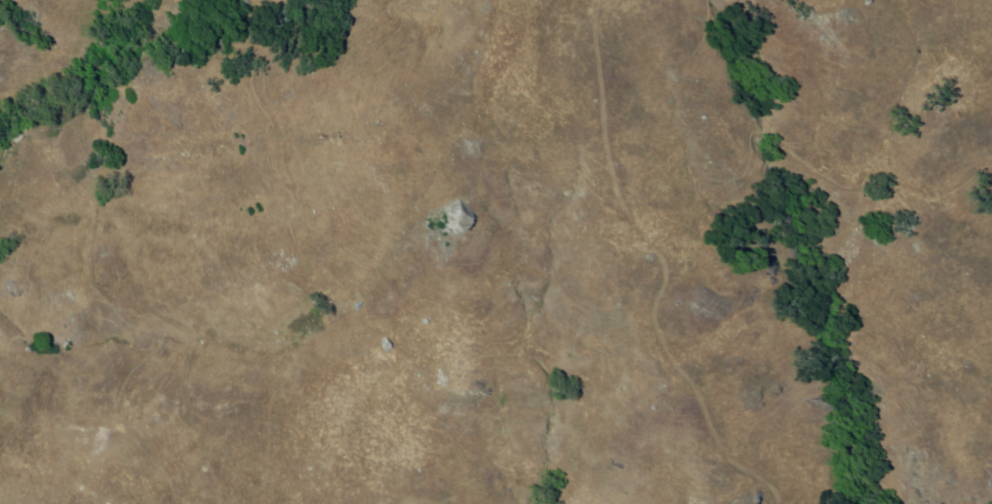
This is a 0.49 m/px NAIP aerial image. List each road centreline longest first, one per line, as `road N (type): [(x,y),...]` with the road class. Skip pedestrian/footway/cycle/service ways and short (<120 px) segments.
road 1 (track): [(597,0),(597,58),(619,201),(668,287),(658,304),(658,338),(693,384),(724,460),(780,493),(782,503)]

